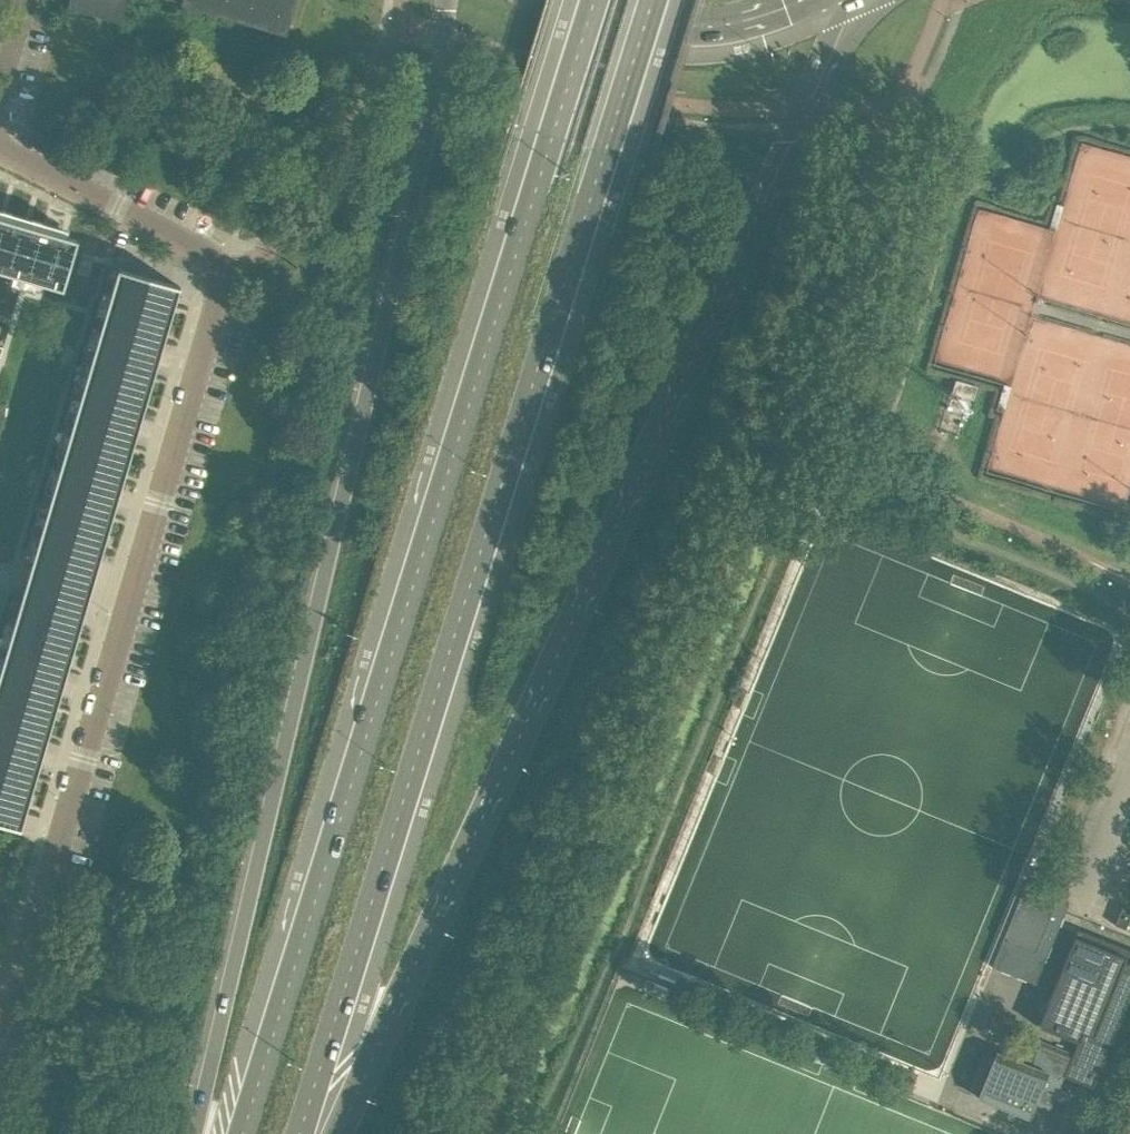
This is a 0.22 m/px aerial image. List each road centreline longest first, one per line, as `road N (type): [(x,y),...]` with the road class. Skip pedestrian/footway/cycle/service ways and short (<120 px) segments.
road 1 (primary): [(327,1133),(669,430),(856,0)]
road 2 (primary): [(595,0),(243,1133)]
road 3 (primary): [(300,1133),(652,0)]
road 4 (primary): [(447,0),(372,381),(195,1133)]
road 5 (residential): [(6,1010),(221,292),(214,262),(199,247),(0,149)]
road 6 (secondary): [(553,0),(609,27),(680,40),(754,31),(838,0)]

